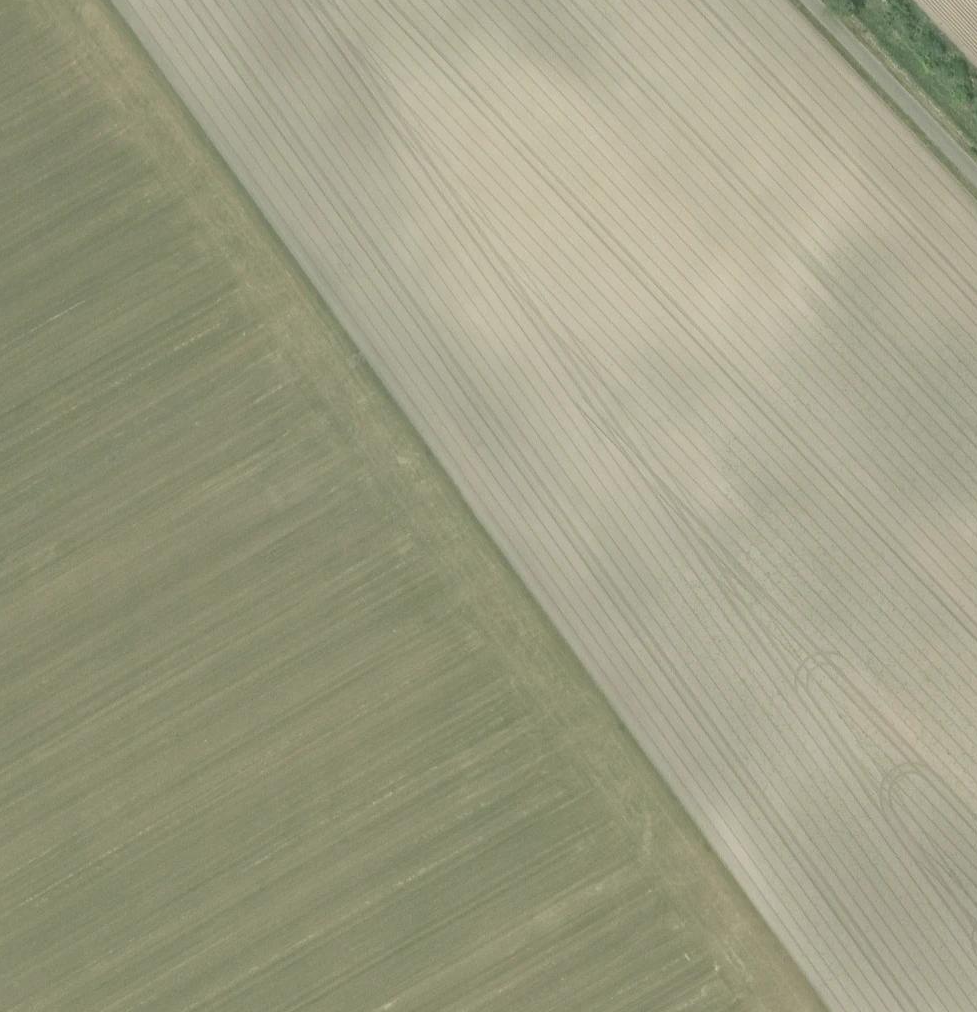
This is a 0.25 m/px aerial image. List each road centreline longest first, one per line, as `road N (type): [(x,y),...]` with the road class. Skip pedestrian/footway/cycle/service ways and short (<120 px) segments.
road 1 (unclassified): [(976,178),(810,0)]

